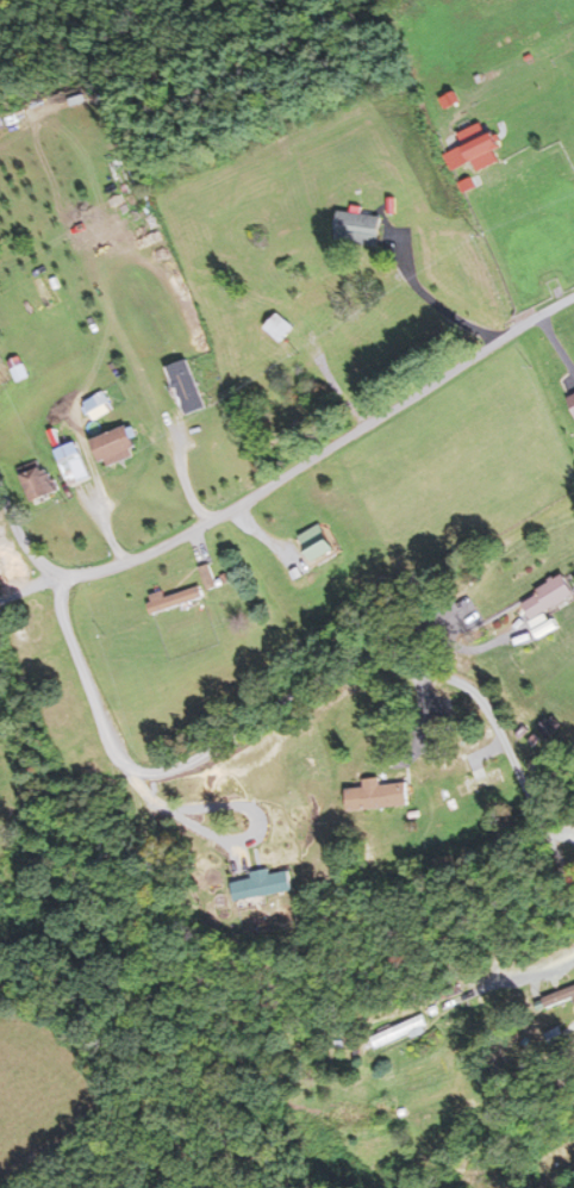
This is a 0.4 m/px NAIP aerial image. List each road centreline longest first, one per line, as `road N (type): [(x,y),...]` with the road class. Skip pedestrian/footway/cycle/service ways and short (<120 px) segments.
road 1 (residential): [(67,579),(60,599),(71,645),(117,750),(139,773),(183,764),(360,663),(388,660),(468,685),(545,826)]
road 2 (residential): [(0,602),(171,543),(573,296)]

